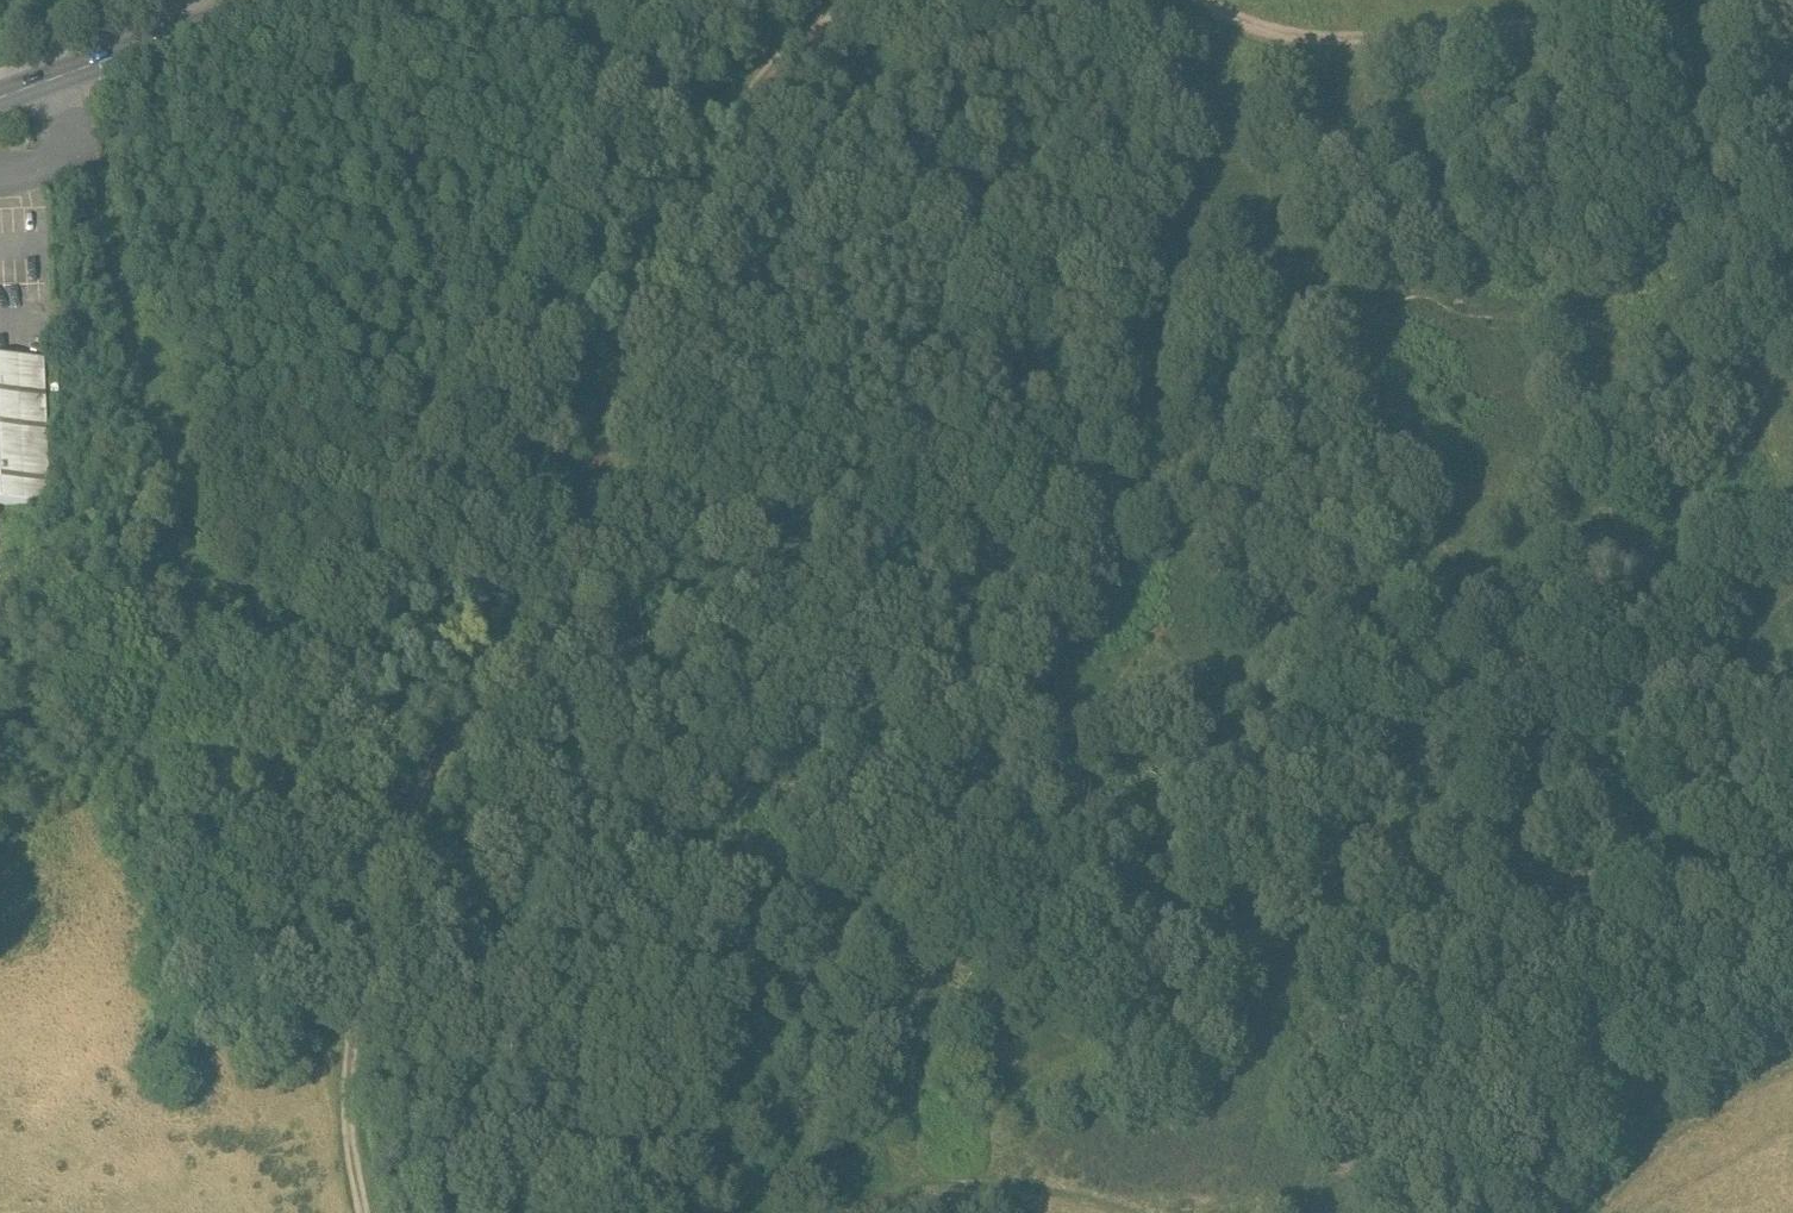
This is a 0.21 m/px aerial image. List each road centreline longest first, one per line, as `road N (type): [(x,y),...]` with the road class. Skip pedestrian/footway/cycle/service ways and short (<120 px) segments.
road 1 (track): [(996,0),(844,48),(717,183),(609,366),(494,601),(411,804),(345,1057),(346,1124),(365,1212)]
road 2 (track): [(1489,799),(1245,954),(1165,1024),(1065,1063),(928,1176),(846,1212)]
road 3 (track): [(1792,69),(1751,71),(1682,45),(1610,32),(1506,33),(1399,46),(1287,43),(1198,0)]
road 4 (secondary): [(0,101),(286,0)]
road 5 (track): [(1456,653),(1360,884)]

